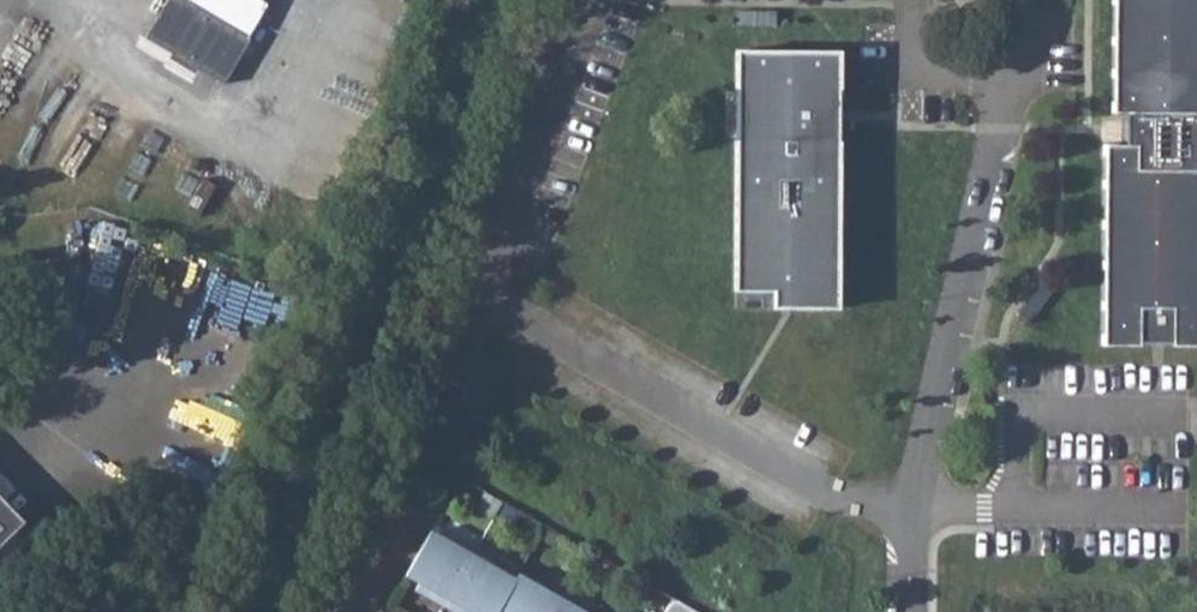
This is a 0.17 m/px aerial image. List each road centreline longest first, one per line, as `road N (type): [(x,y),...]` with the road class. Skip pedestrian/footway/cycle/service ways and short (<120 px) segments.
road 1 (residential): [(912,611),(924,436),(993,159),(1019,0)]

